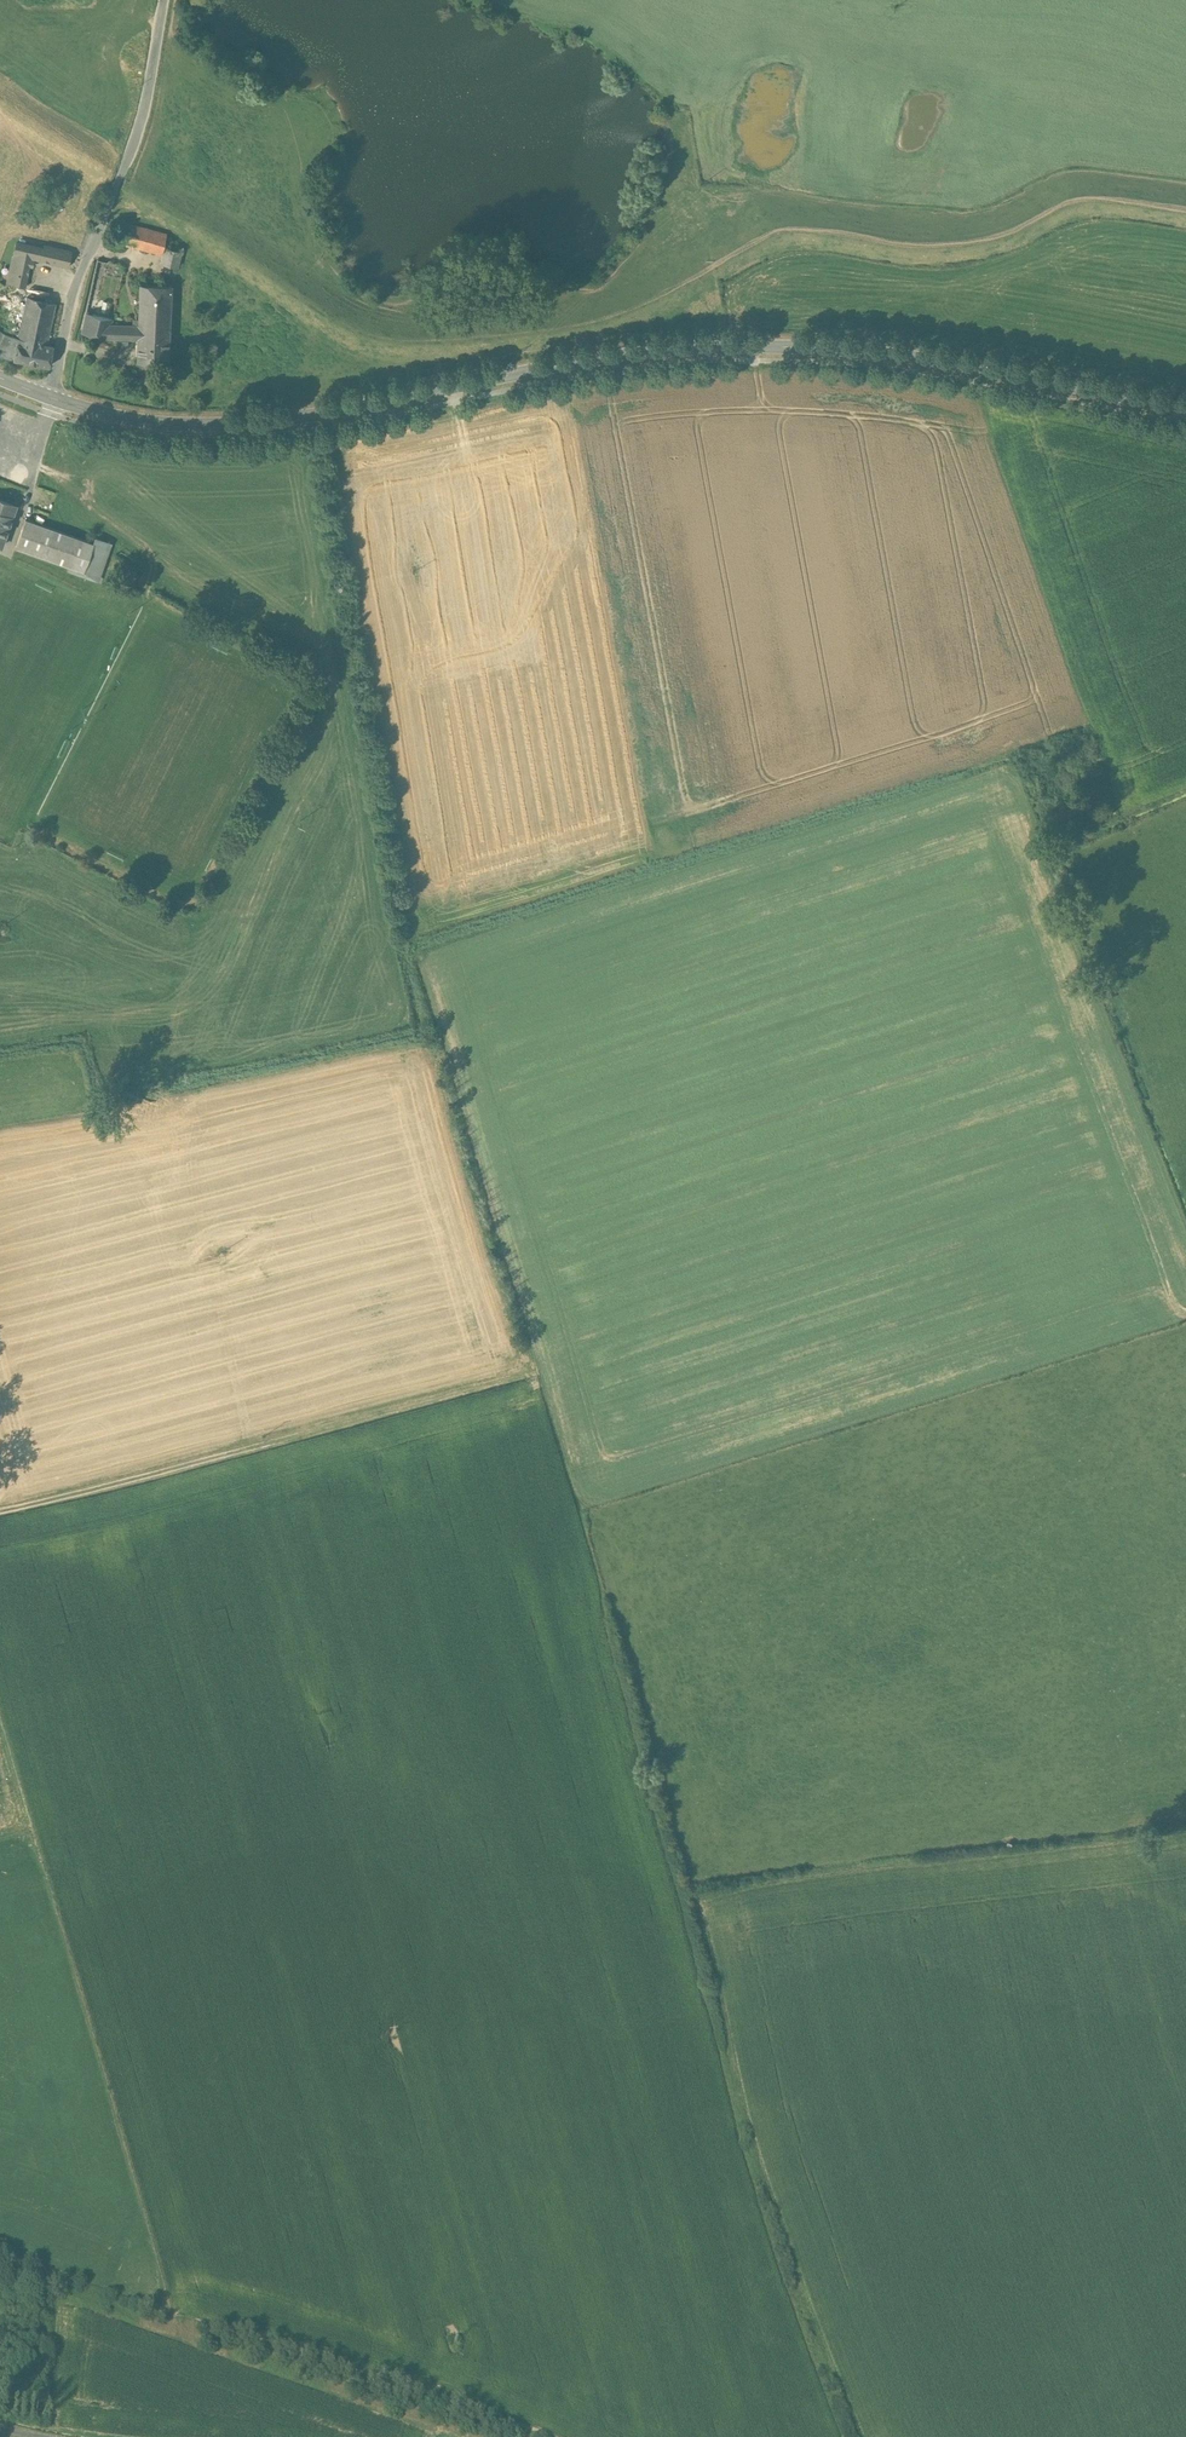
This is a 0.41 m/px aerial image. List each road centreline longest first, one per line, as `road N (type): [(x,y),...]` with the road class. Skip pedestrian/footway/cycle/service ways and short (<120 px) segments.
road 1 (tertiary): [(51,398),(157,424),(246,420),(559,362),(732,344),(913,357),(1185,413)]
road 2 (unclassified): [(168,0),(152,96),(80,280),(51,398)]

